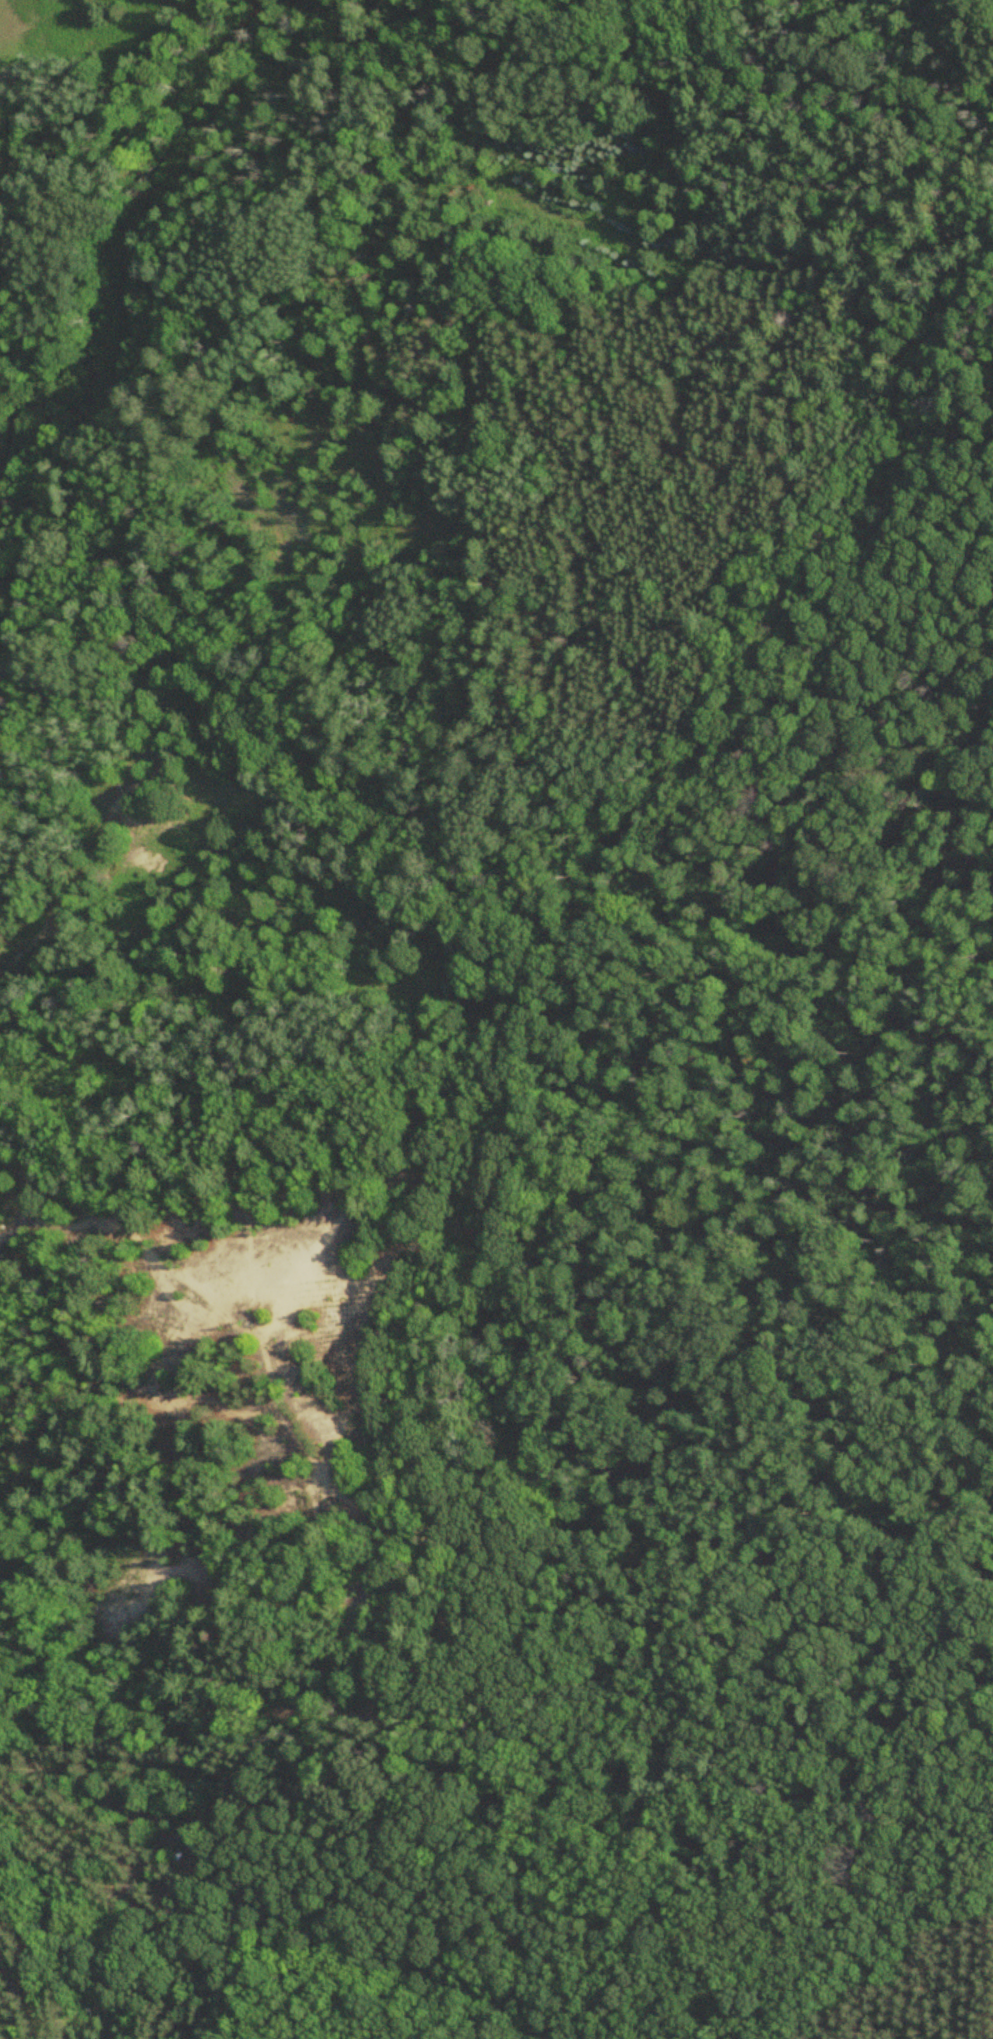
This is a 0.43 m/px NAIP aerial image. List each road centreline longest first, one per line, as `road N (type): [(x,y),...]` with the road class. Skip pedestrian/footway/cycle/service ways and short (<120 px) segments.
road 1 (track): [(992,1756),(0,1694)]

